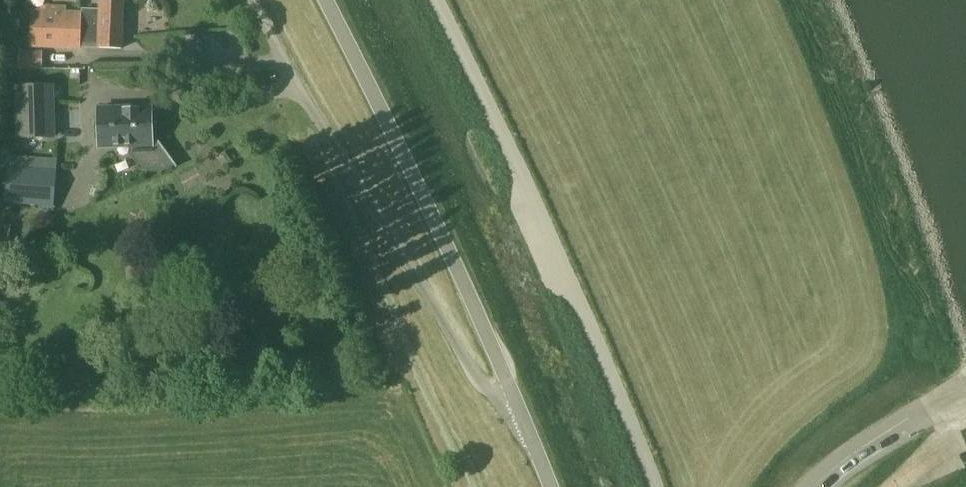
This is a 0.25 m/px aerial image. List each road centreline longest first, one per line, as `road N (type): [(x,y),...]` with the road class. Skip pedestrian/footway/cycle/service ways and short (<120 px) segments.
road 1 (unclassified): [(516,405),(475,377),(294,86),(252,0)]
road 2 (tertiary): [(516,405),(326,0)]
road 3 (tertiary): [(815,486),(925,410)]

